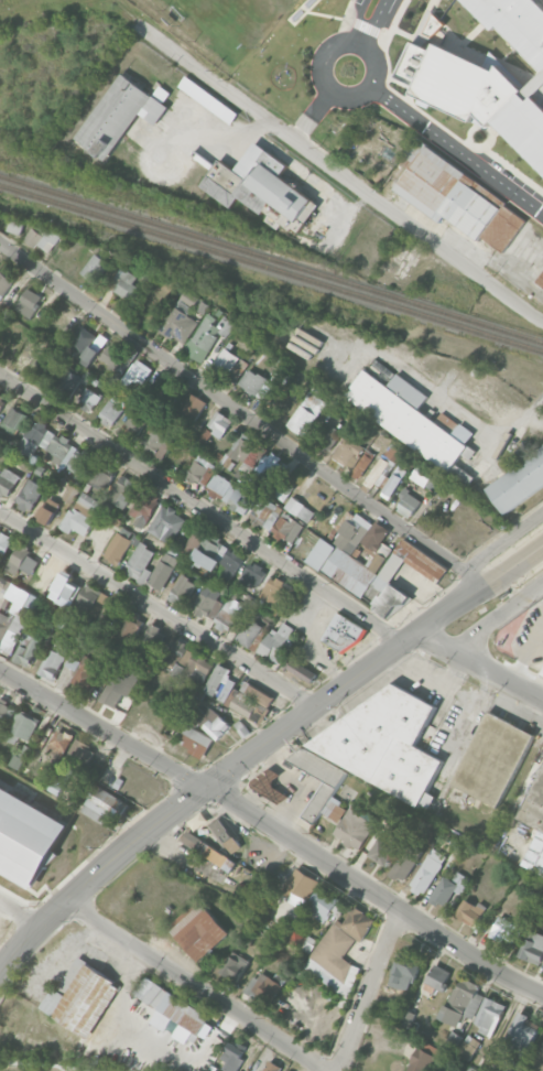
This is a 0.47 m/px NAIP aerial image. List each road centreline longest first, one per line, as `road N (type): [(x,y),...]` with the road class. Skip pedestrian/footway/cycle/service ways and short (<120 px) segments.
road 1 (secondary): [(0,974),(42,924),(139,839),(542,545)]
road 2 (residential): [(542,994),(0,671)]
road 3 (residential): [(487,585),(0,244)]
road 4 (residential): [(542,323),(134,24)]
road 5 (residential): [(403,643),(0,373)]
road 6 (residential): [(314,707),(0,516)]
road 7 (residential): [(326,1070),(67,900)]
road 8 (residential): [(402,908),(338,1070)]
road 9 (residential): [(419,634),(542,700)]

